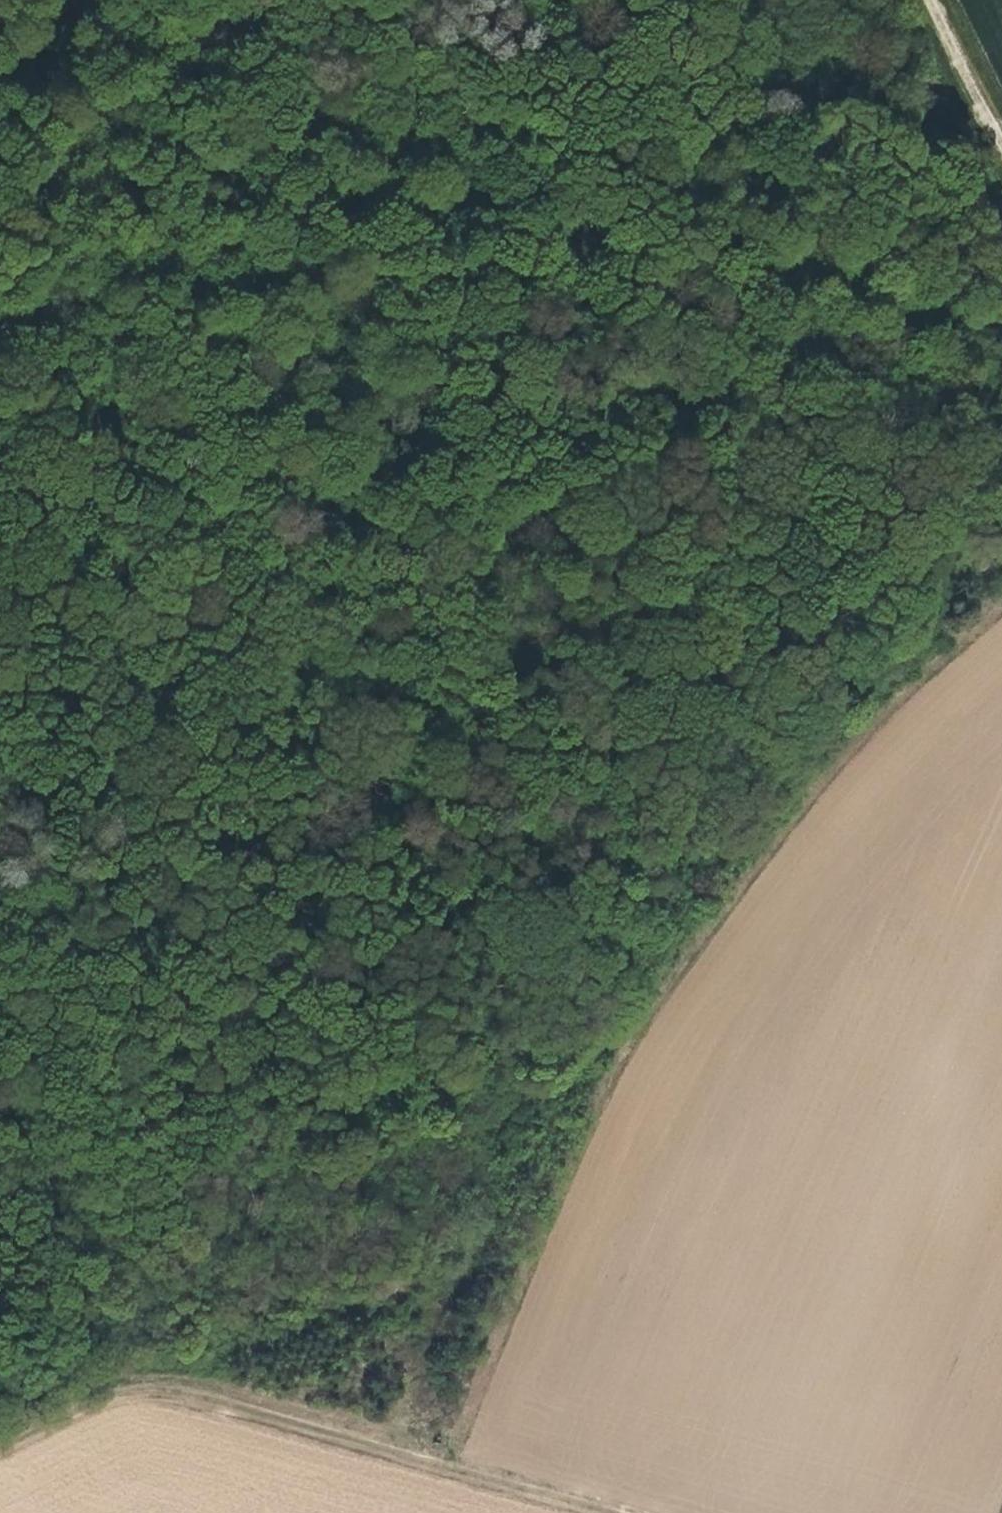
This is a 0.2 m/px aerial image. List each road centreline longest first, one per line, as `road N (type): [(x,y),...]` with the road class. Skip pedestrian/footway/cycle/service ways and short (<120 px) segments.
road 1 (track): [(632,1512),(167,1389),(101,1395),(0,1450)]
road 2 (track): [(1001,126),(934,0)]

